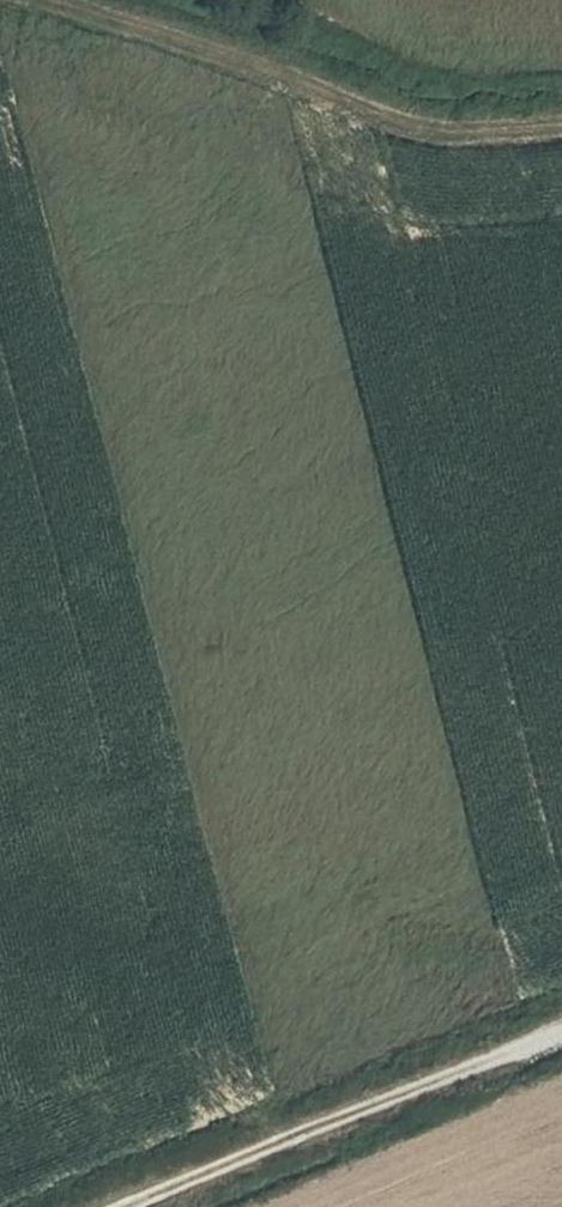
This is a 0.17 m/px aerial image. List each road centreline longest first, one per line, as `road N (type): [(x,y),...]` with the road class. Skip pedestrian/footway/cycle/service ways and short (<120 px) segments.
road 1 (track): [(126,1206),(561,1028)]

